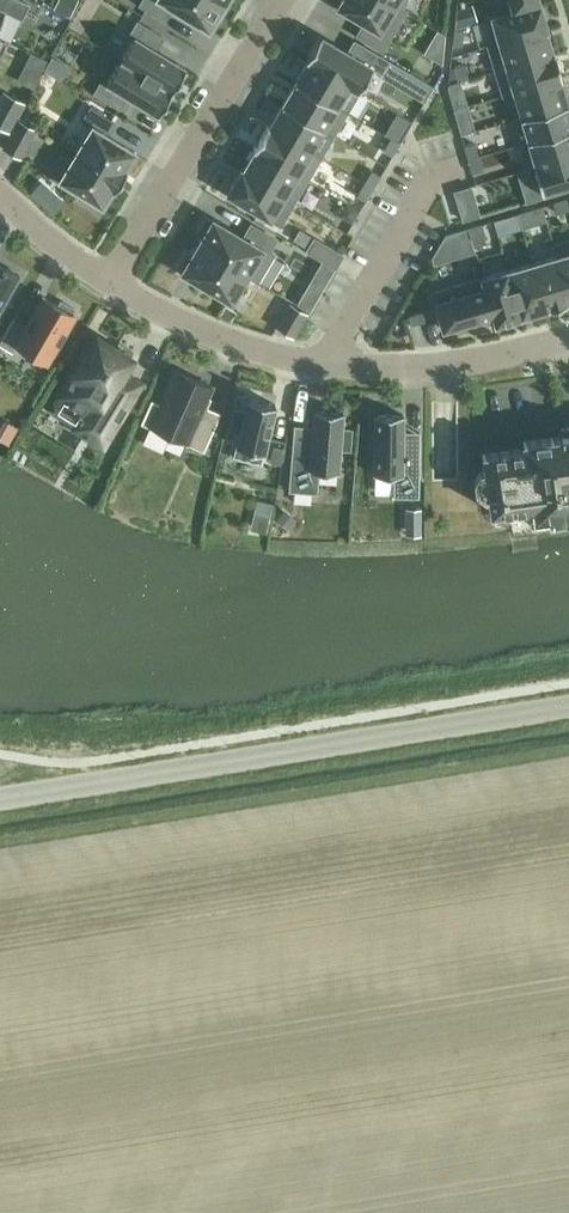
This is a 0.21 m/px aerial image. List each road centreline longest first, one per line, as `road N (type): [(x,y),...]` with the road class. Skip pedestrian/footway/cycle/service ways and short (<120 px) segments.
road 1 (unclassified): [(0,799),(568,706)]
road 2 (residential): [(110,282),(235,345),(324,364),(442,366),(568,338)]
road 3 (residential): [(110,282),(281,0)]
road 4 (residential): [(0,195),(110,282)]

